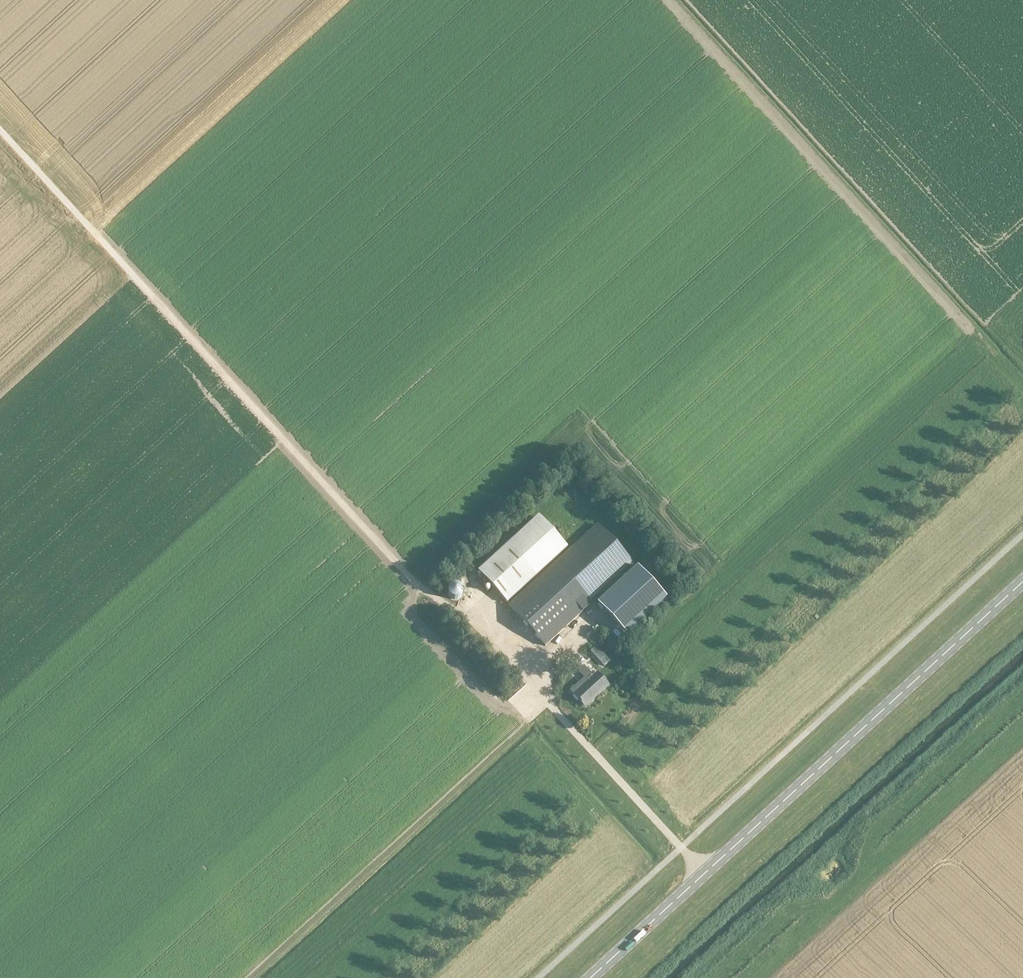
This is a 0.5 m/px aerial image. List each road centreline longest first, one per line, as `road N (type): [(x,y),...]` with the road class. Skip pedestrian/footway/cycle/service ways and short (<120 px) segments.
road 1 (secondary): [(588,977),(1022,581)]

